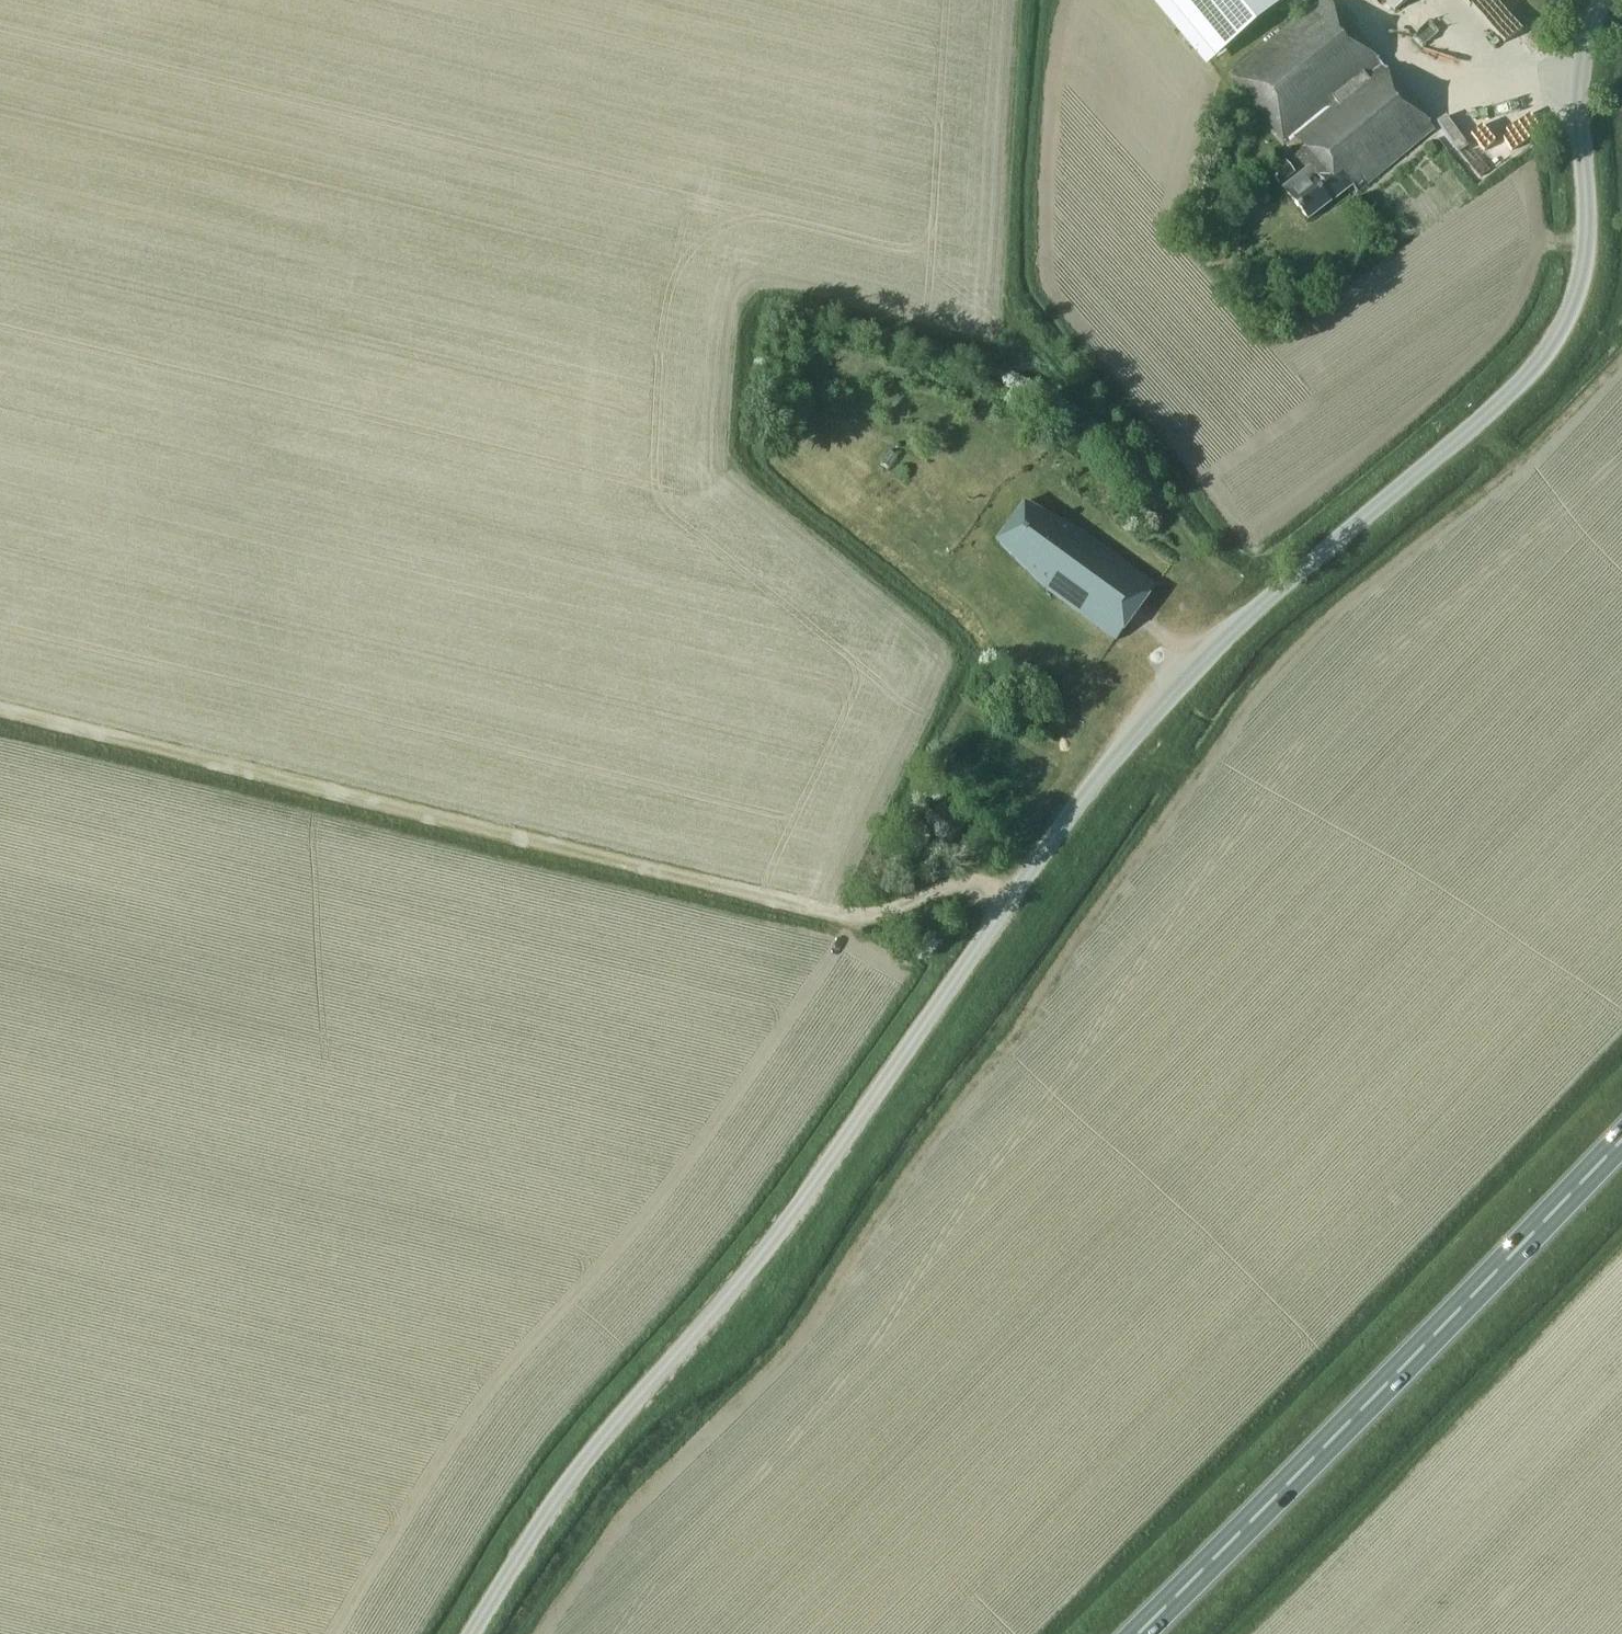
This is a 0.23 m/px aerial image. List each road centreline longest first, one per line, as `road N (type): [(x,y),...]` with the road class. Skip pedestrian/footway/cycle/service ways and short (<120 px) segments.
road 1 (unclassified): [(468,1633),(568,1476),(819,1174),(1094,778),(1186,674),(1264,619),(1553,345),(1581,281),(1594,32),(1606,0)]
road 2 (trunk): [(1131,1633),(1621,1141)]

